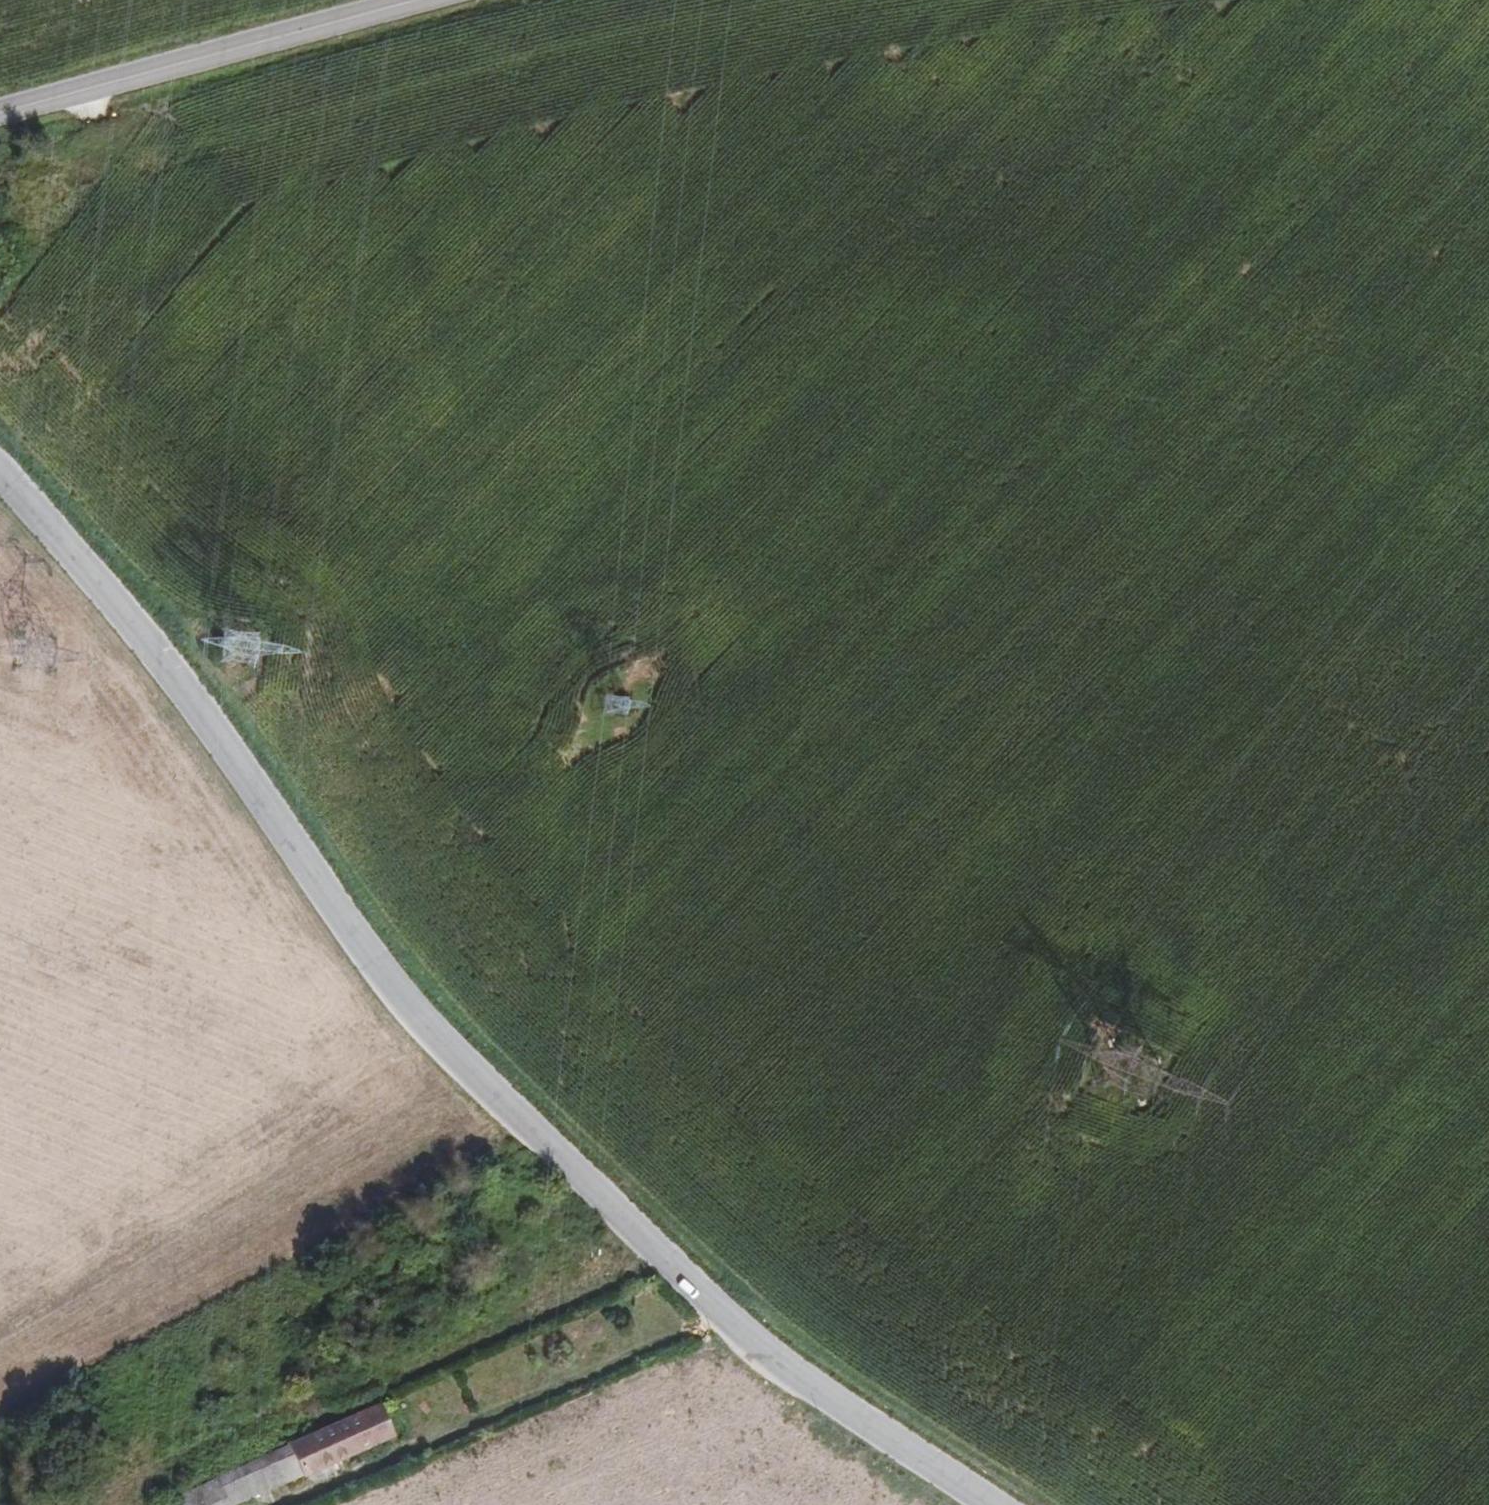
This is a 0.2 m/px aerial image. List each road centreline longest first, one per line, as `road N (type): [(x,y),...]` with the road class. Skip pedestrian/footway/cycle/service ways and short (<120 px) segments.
road 1 (tertiary): [(1003,1504),(743,1330),(422,1016),(135,618),(0,470)]
road 2 (secondary): [(428,0),(0,113)]

